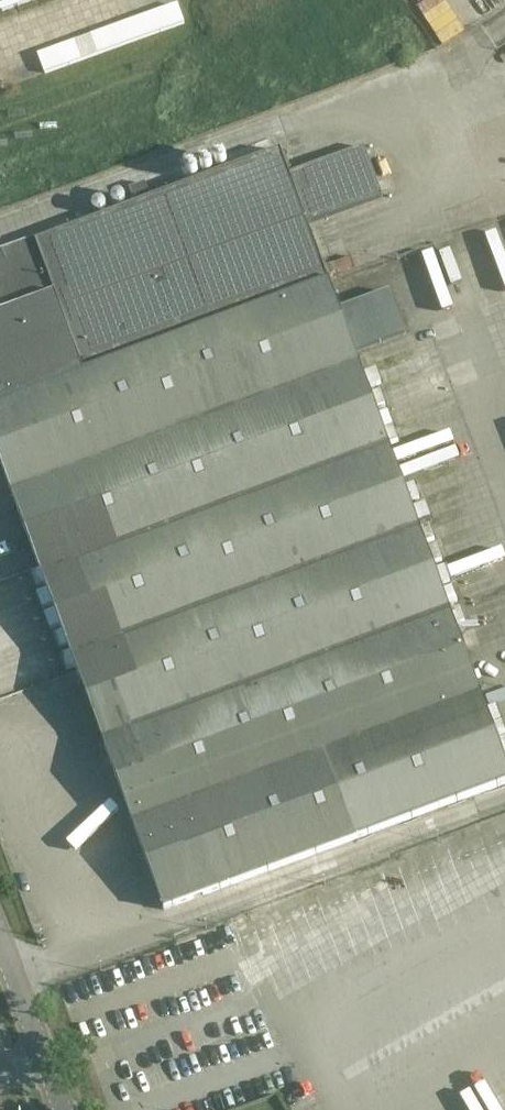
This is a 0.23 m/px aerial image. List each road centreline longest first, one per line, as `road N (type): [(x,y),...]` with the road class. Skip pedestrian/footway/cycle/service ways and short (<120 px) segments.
road 1 (unclassified): [(0,948),(60,1109)]

